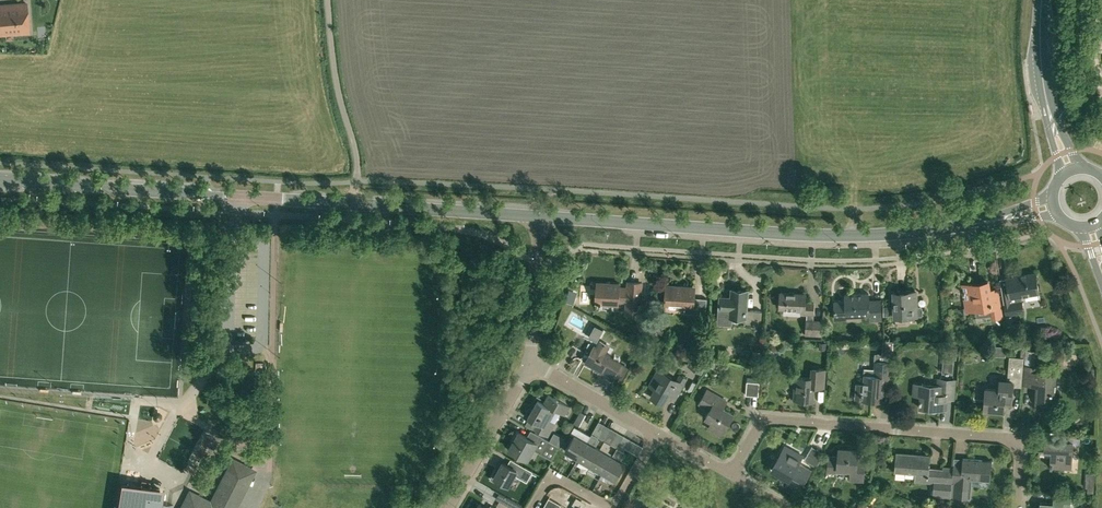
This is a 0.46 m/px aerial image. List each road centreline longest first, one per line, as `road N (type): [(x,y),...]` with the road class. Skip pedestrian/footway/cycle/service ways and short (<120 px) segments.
road 1 (tertiary): [(539,216),(826,235),(961,226)]
road 2 (residential): [(1017,507),(1021,457),(1008,439),(772,420),(762,424),(734,478)]
road 3 (tertiary): [(354,204),(0,181)]
road 4 (unclassified): [(329,0),(340,92),(358,156),(354,204)]
road 5 (tertiary): [(539,216),(354,204)]
road 6 (residential): [(447,507),(530,363)]
road 7 (residential): [(530,363),(539,216)]
road 8 (residential): [(658,435),(530,363)]

